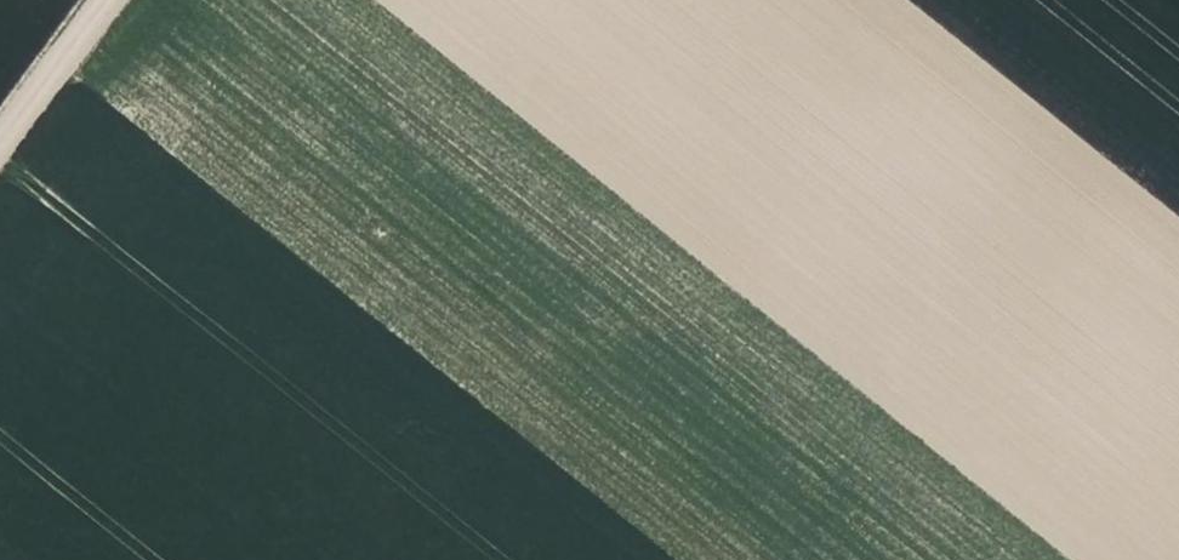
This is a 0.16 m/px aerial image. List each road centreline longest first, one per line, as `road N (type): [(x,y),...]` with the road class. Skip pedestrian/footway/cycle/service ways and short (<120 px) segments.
road 1 (track): [(108,0),(0,147)]

